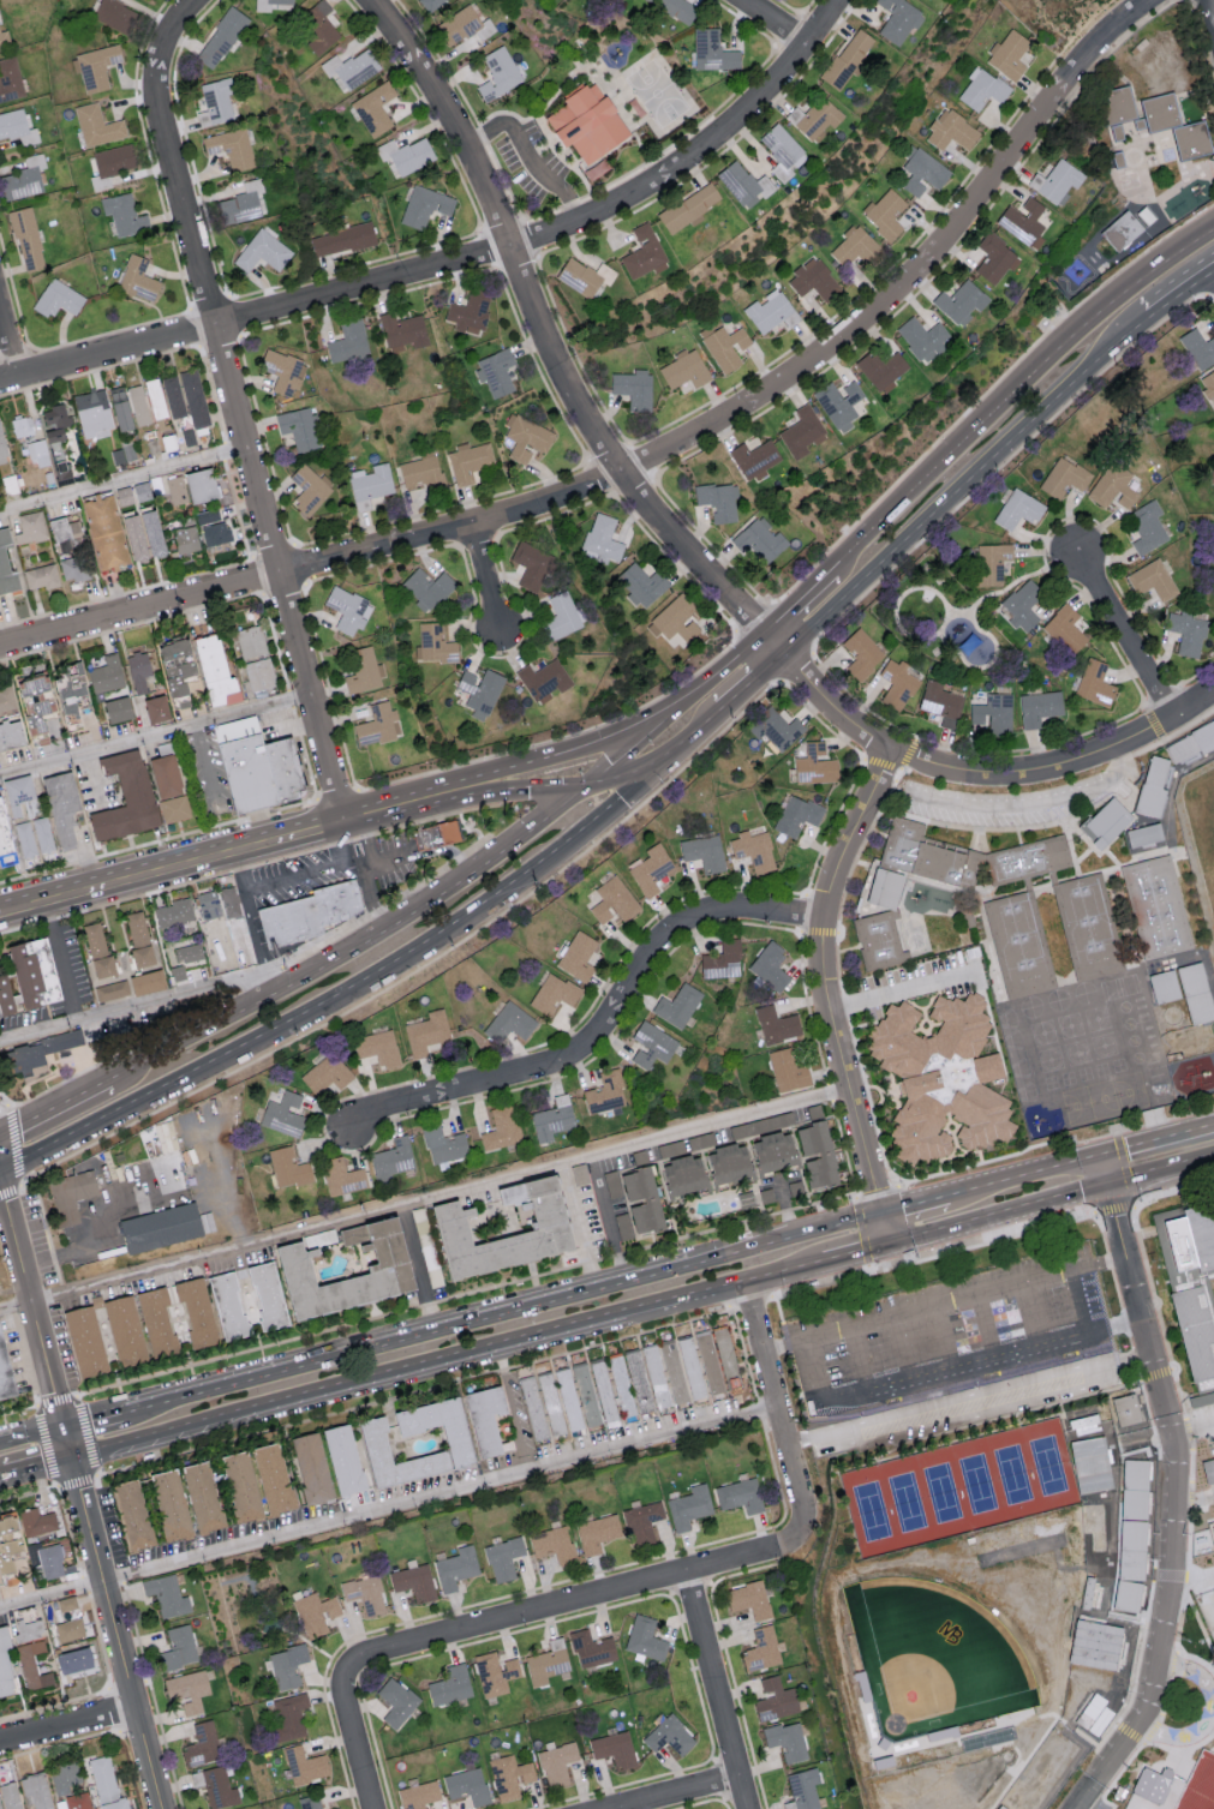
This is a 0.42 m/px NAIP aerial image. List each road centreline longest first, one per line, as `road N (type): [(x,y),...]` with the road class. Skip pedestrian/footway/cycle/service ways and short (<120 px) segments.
road 1 (residential): [(0,649),(531,511),(694,438),(821,357),(908,282),(1070,73),(1150,0)]
road 2 (residential): [(0,381),(512,245),(628,199),(749,114),(836,0)]
road 3 (residential): [(342,821),(159,90),(168,40),(200,0)]
road 4 (primary): [(72,1454),(824,1260)]
road 5 (primary): [(880,1211),(133,1406)]
road 6 (primary): [(0,1171),(421,947),(642,780)]
road 7 (residential): [(766,633),(623,474),(540,324),(455,119),(371,0)]
road 8 (primary): [(585,790),(385,932),(96,1083)]
road 9 (residential): [(351,1126),(370,1110),(573,1056),(677,924),(744,906),(824,916)]
road 10 (primary): [(1213,223),(1131,281),(1007,391),(836,563)]
road 11 (residential): [(370,1658),(781,1546)]
road 12 (primary): [(851,586),(1148,315)]
road 13 (residential): [(784,651),(833,709),(887,747),(959,771),(1016,773),(1116,744)]
road 14 (residential): [(161,1808),(72,1454)]
road 15 (residential): [(887,1242),(823,993),(824,916)]
road 16 (secondary): [(32,903),(319,827)]
road 17 (residential): [(781,1546),(801,1514),(744,1282)]
road 18 (residential): [(62,1422),(0,1176)]
road 19 (residential): [(746,1808),(686,1571)]
road 20 (primary): [(887,1242),(1104,1184)]
road 21 (secondary): [(666,717),(462,791)]
road 22 (residential): [(1171,717),(1081,556)]
road 23 (residential): [(824,916),(887,747)]
road 24 (residential): [(374,1808),(342,1688),(349,1667),(370,1658)]
road 25 (primary): [(1095,1155),(947,1193)]
road 26 (secondary): [(319,827),(462,791)]
road 27 (residential): [(134,1708),(0,1743)]
road 28 (secondary): [(462,791),(585,790)]

